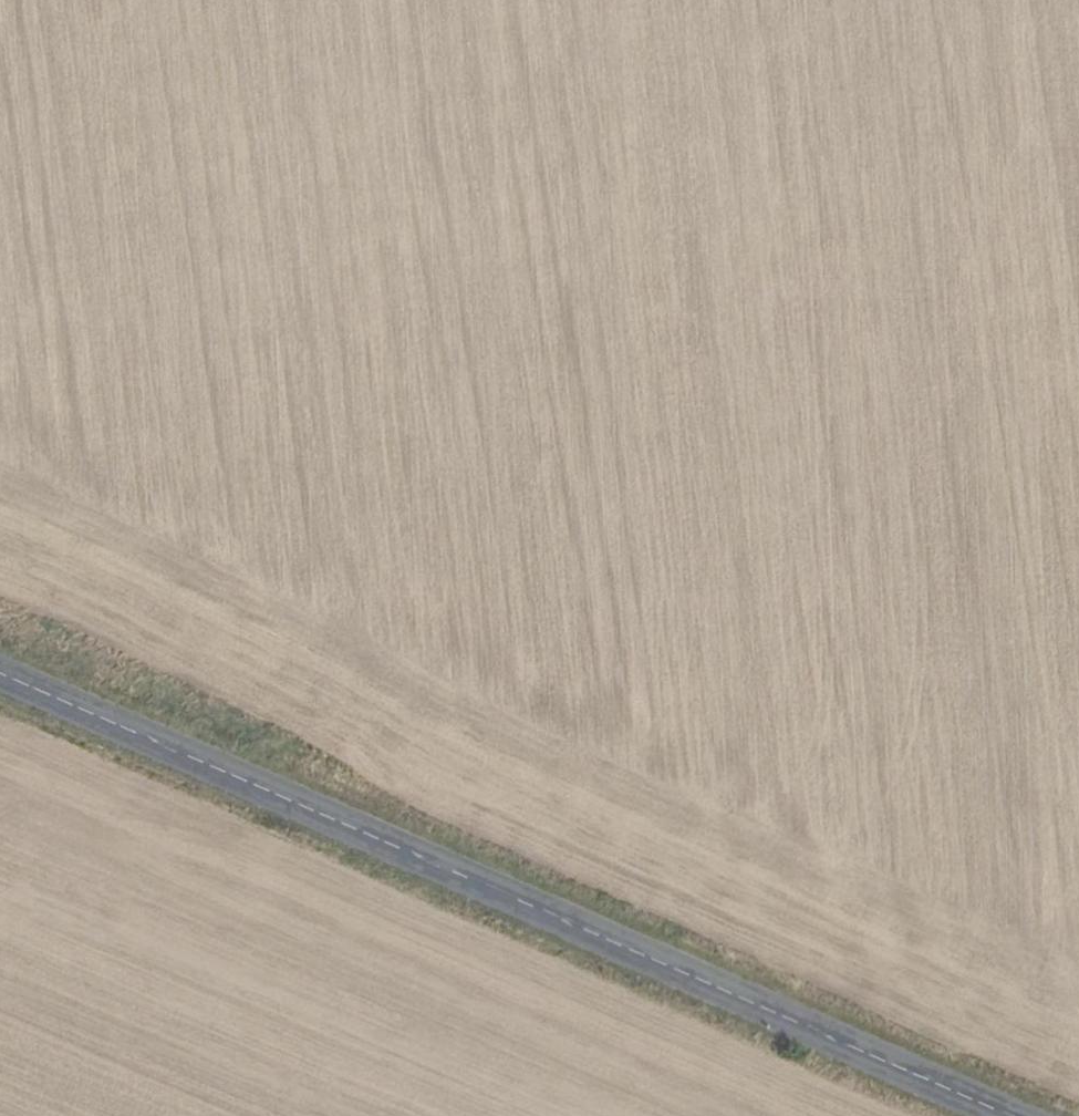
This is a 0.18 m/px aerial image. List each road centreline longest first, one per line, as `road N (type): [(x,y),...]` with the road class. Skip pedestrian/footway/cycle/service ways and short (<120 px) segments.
road 1 (secondary): [(1016,1115),(0,672)]

